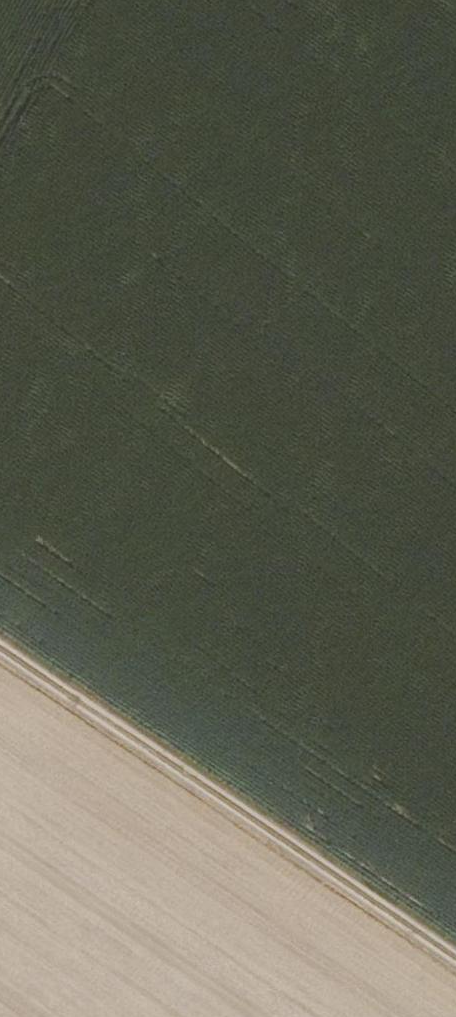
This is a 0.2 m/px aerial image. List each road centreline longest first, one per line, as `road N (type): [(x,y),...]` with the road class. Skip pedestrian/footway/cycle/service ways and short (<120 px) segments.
road 1 (track): [(455,972),(0,656)]

